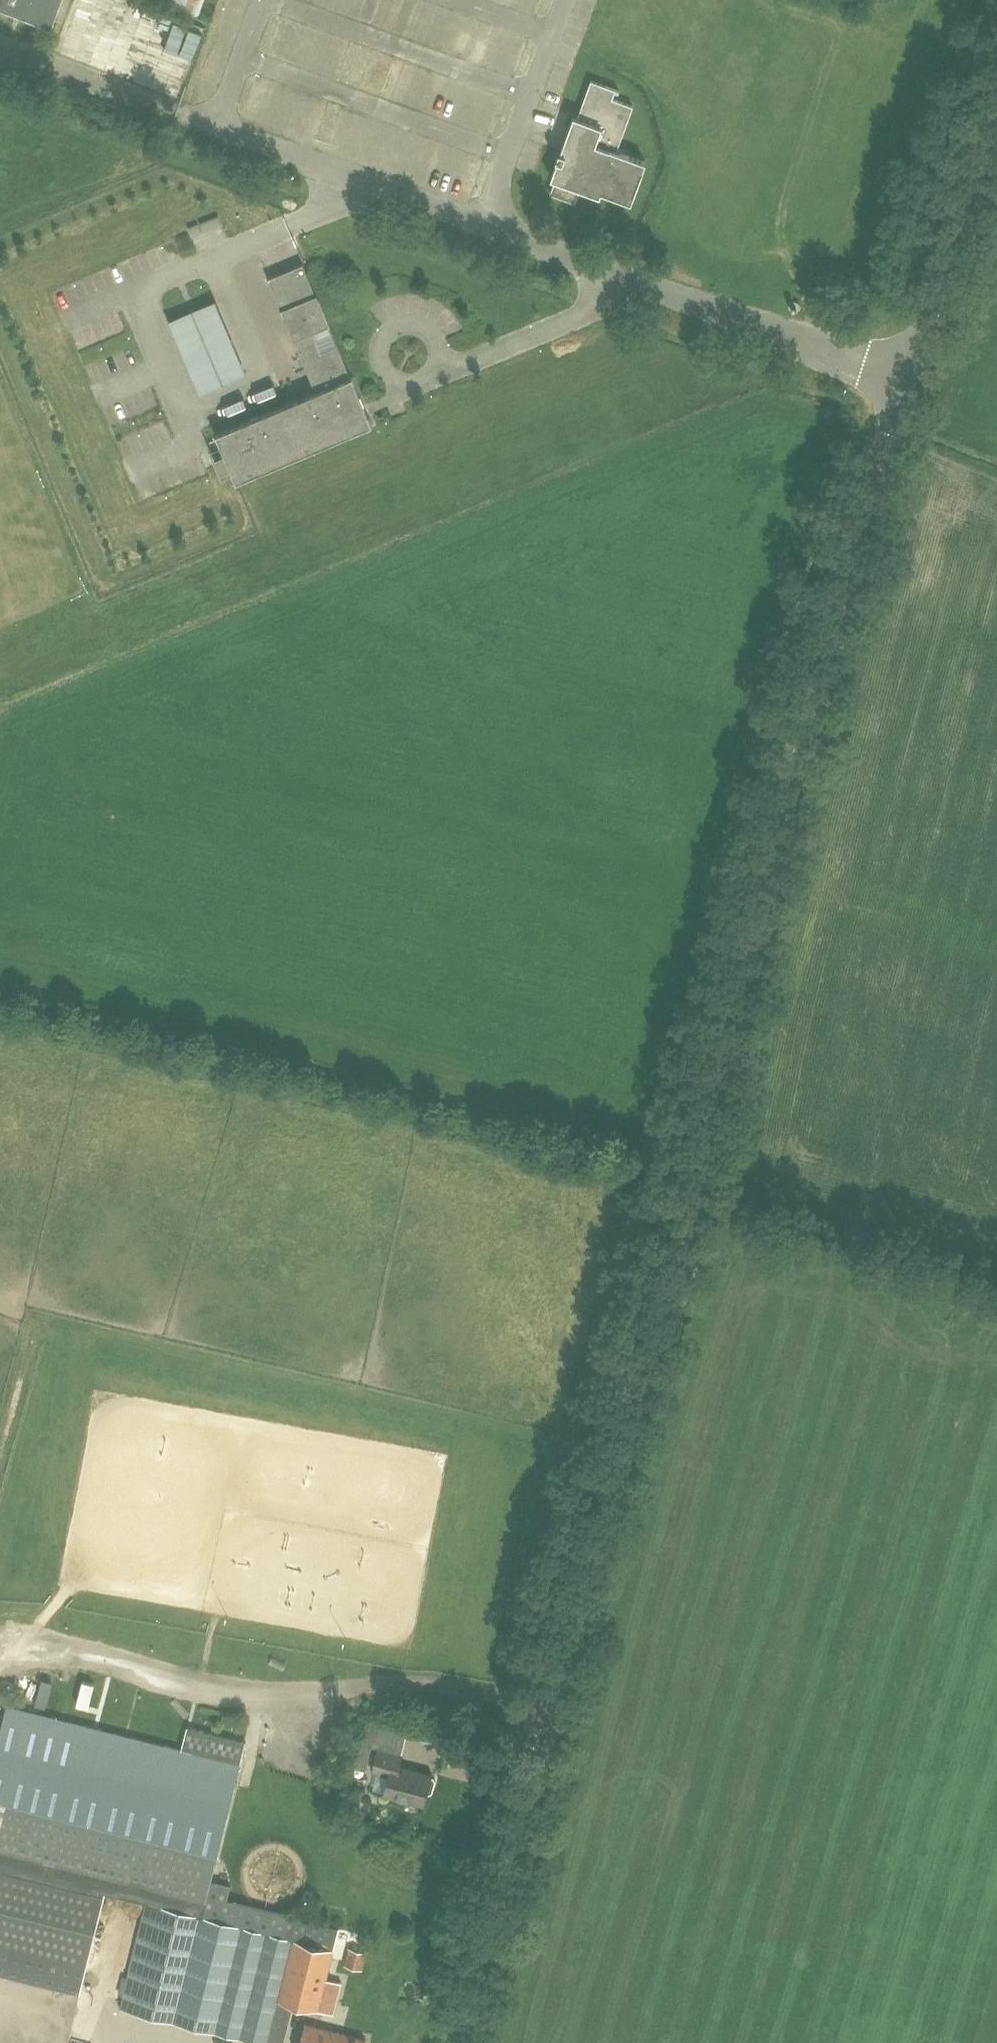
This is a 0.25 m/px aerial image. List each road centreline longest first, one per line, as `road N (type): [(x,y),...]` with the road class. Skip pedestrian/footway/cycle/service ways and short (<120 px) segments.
road 1 (tertiary): [(468,2042),(551,1714),(689,1264),(786,793),(845,571),(909,379)]
road 2 (unclassified): [(909,379),(479,223)]
road 3 (tertiary): [(909,379),(996,142)]
road 4 (unclassified): [(479,223),(558,0)]
road 5 (unclassified): [(210,125),(0,46)]
road 6 (track): [(0,1448),(33,1317),(0,1292)]
road 7 (unclassified): [(479,223),(343,174)]
road 8 (unclassified): [(210,125),(343,174)]
road 9 (unclassified): [(257,0),(210,125)]

